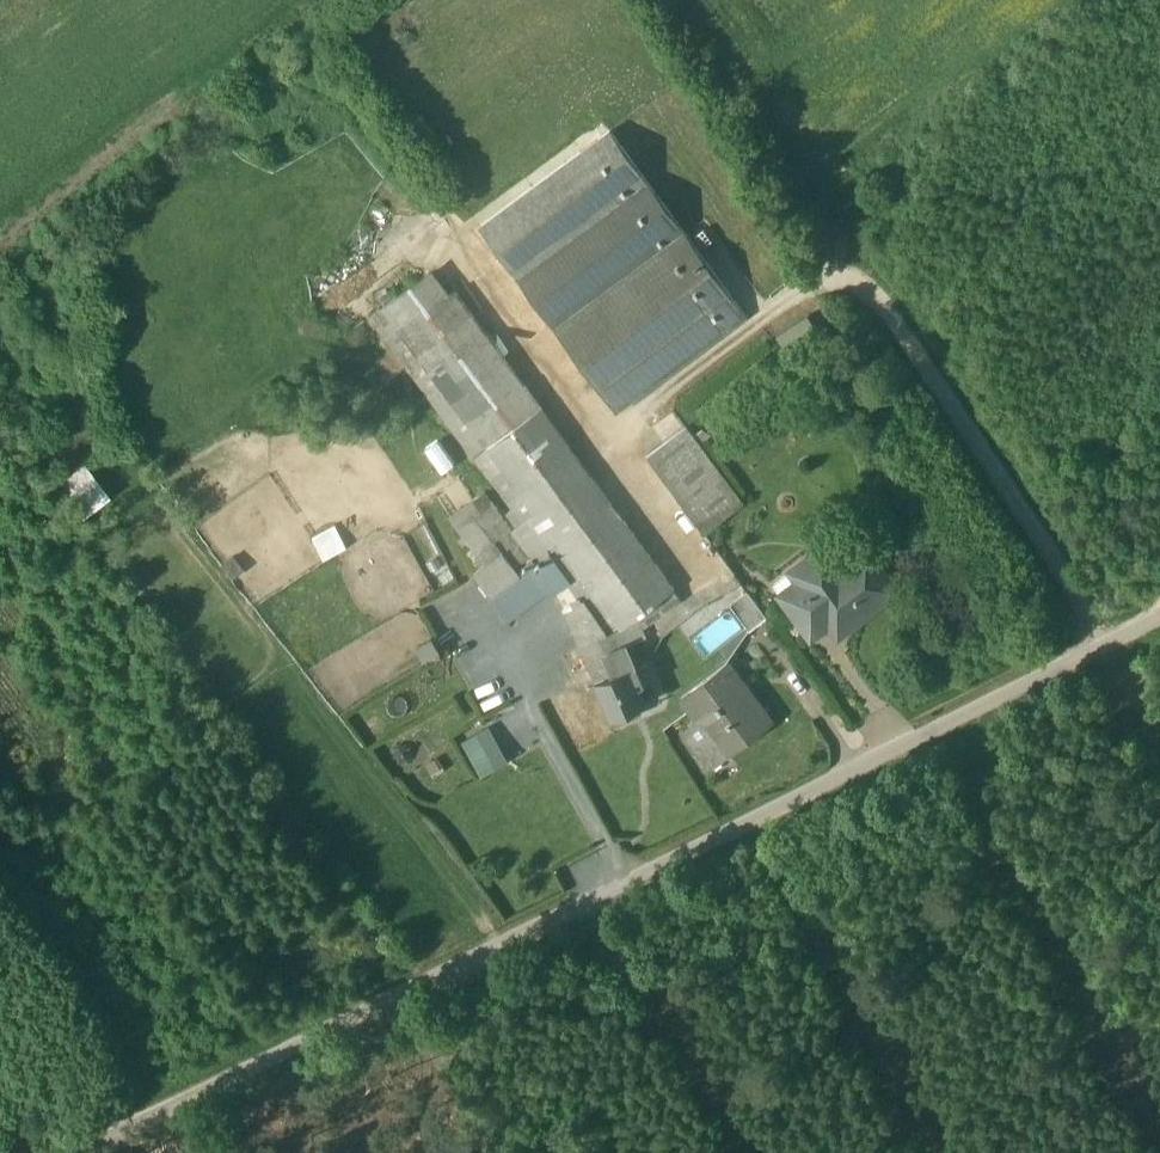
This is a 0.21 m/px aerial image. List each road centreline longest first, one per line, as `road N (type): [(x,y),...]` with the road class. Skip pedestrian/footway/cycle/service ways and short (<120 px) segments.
road 1 (track): [(1100,645),(83,1152)]
road 2 (track): [(1100,645),(874,296),(858,284)]

